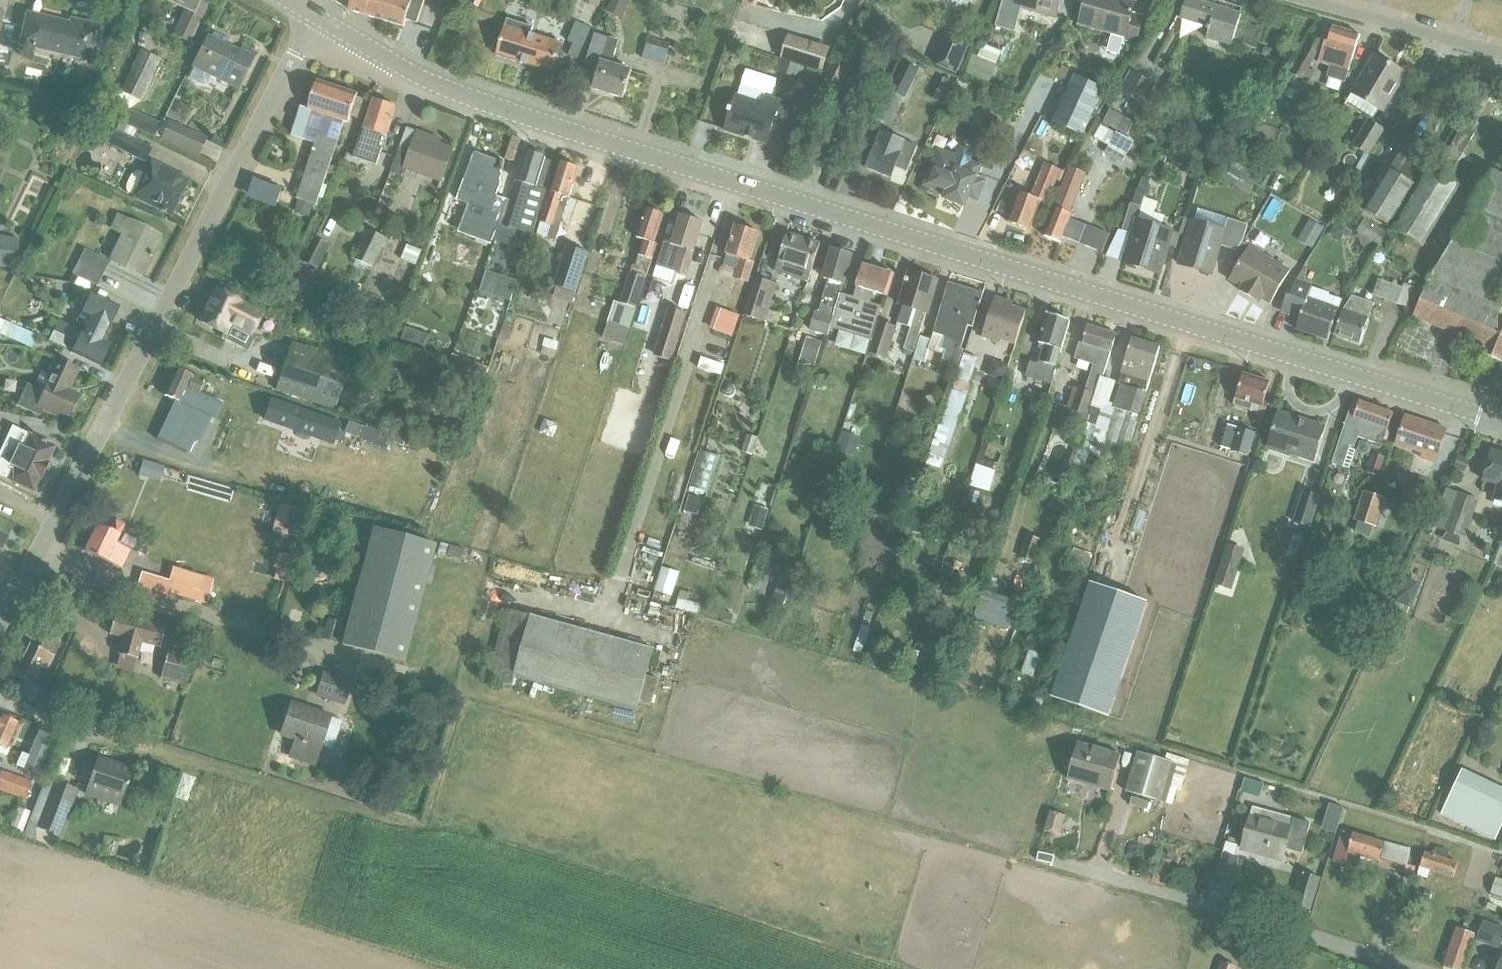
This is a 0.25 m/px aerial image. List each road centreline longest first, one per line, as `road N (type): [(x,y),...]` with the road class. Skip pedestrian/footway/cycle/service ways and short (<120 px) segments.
road 1 (tertiary): [(1501,424),(456,92),(313,14)]
road 2 (residential): [(44,561),(313,14)]
road 3 (residential): [(1424,968),(1051,859)]
road 4 (unclassified): [(345,654),(44,561)]
road 5 (residential): [(1501,47),(1333,0)]
road 6 (unclassified): [(0,697),(145,748)]

